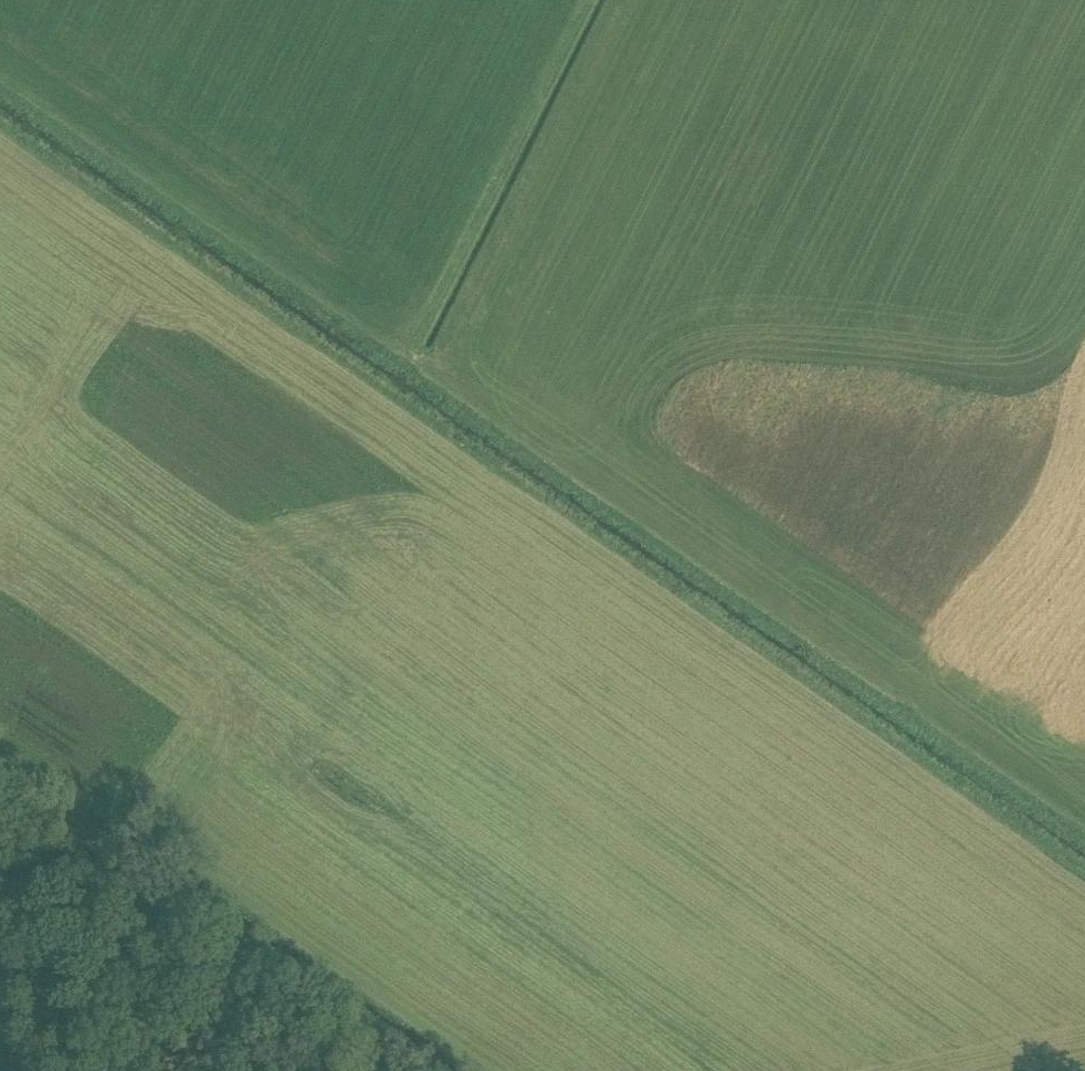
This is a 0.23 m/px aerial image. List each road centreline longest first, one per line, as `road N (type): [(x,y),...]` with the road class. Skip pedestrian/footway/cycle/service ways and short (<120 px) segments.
road 1 (track): [(424,1070),(0,774)]

